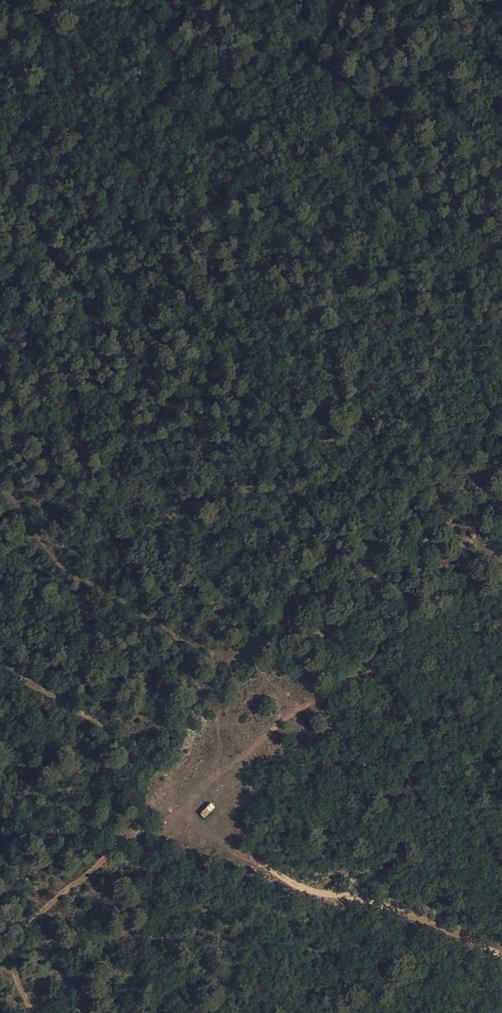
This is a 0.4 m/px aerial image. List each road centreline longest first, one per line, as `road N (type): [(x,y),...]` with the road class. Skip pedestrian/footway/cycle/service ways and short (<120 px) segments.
road 1 (track): [(178,807),(232,772),(290,720),(349,691),(457,557),(501,531)]
road 2 (track): [(501,946),(417,915),(303,888),(178,807)]
road 3 (track): [(36,1012),(14,948),(40,909),(121,838),(178,807)]

